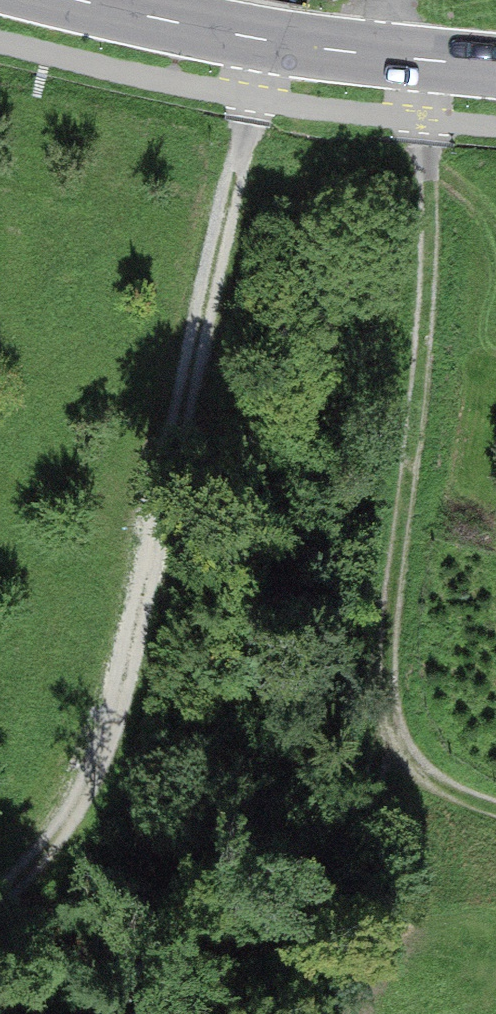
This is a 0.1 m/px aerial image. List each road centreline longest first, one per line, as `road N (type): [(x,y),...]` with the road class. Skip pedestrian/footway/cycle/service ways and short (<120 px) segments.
road 1 (track): [(268,43),(94,769),(0,883)]
road 2 (track): [(437,62),(423,367),(391,652),(415,756),(450,785),(495,803)]
road 3 (primary): [(77,0),(268,43),(495,67)]

